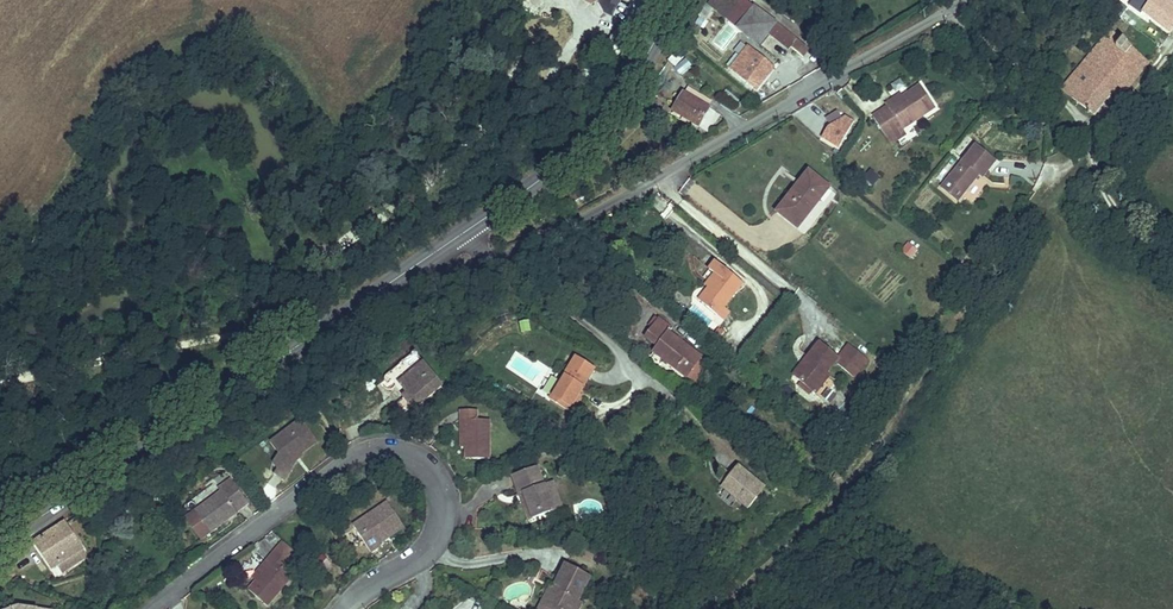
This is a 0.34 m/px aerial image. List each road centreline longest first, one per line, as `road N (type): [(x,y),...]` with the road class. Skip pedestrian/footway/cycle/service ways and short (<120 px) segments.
road 1 (unclassified): [(735,608),(850,516),(1010,258),(1172,47)]
road 2 (secondary): [(0,542),(455,241)]
road 3 (residential): [(346,608),(418,558),(441,526),(441,487),(404,448),(358,455),(152,608)]
road 4 (residential): [(546,255),(583,240),(970,0)]
road 5 (secondary): [(455,241),(582,141),(650,55),(679,0)]

